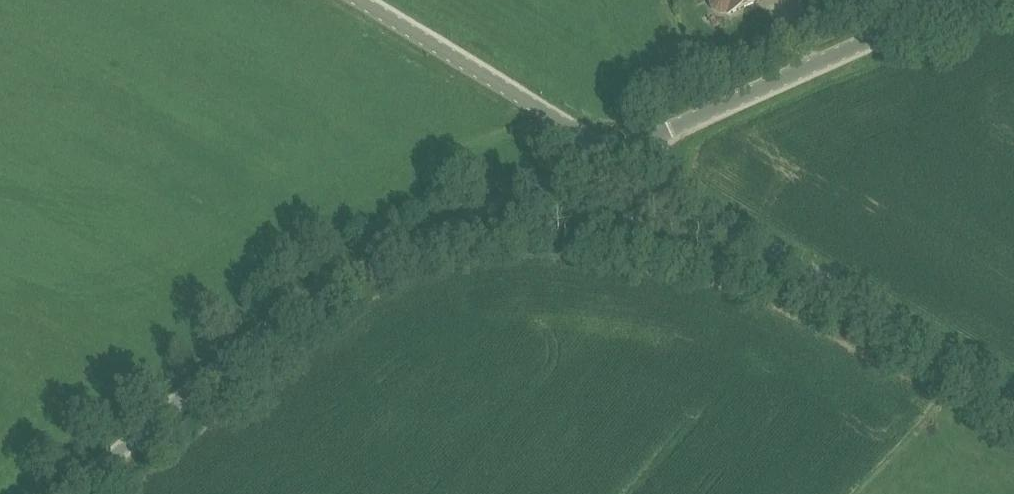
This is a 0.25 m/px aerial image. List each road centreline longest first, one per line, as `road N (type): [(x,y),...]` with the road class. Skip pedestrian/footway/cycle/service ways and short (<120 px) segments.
road 1 (unclassified): [(51,493),(291,284),(612,158)]
road 2 (unclassified): [(1013,396),(612,158)]
road 3 (unclassified): [(612,158),(963,0)]
road 4 (unclassified): [(612,158),(360,0)]

